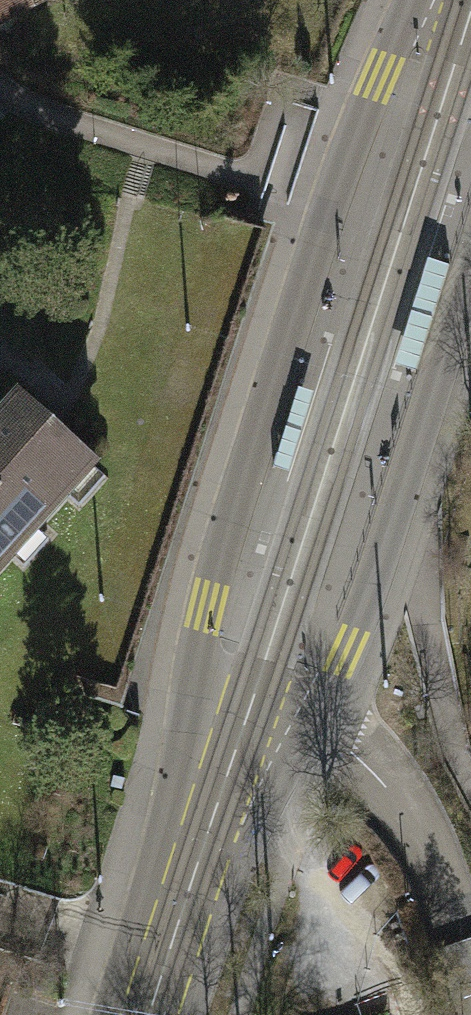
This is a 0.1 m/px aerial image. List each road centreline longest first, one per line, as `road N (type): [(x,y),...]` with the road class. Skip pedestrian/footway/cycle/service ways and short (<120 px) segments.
road 1 (secondary): [(454,0),(375,78),(221,550),(201,672),(230,760)]
road 2 (secondary): [(230,760),(297,707),(344,651),(470,264)]
road 3 (secondary): [(230,760),(149,1014)]

